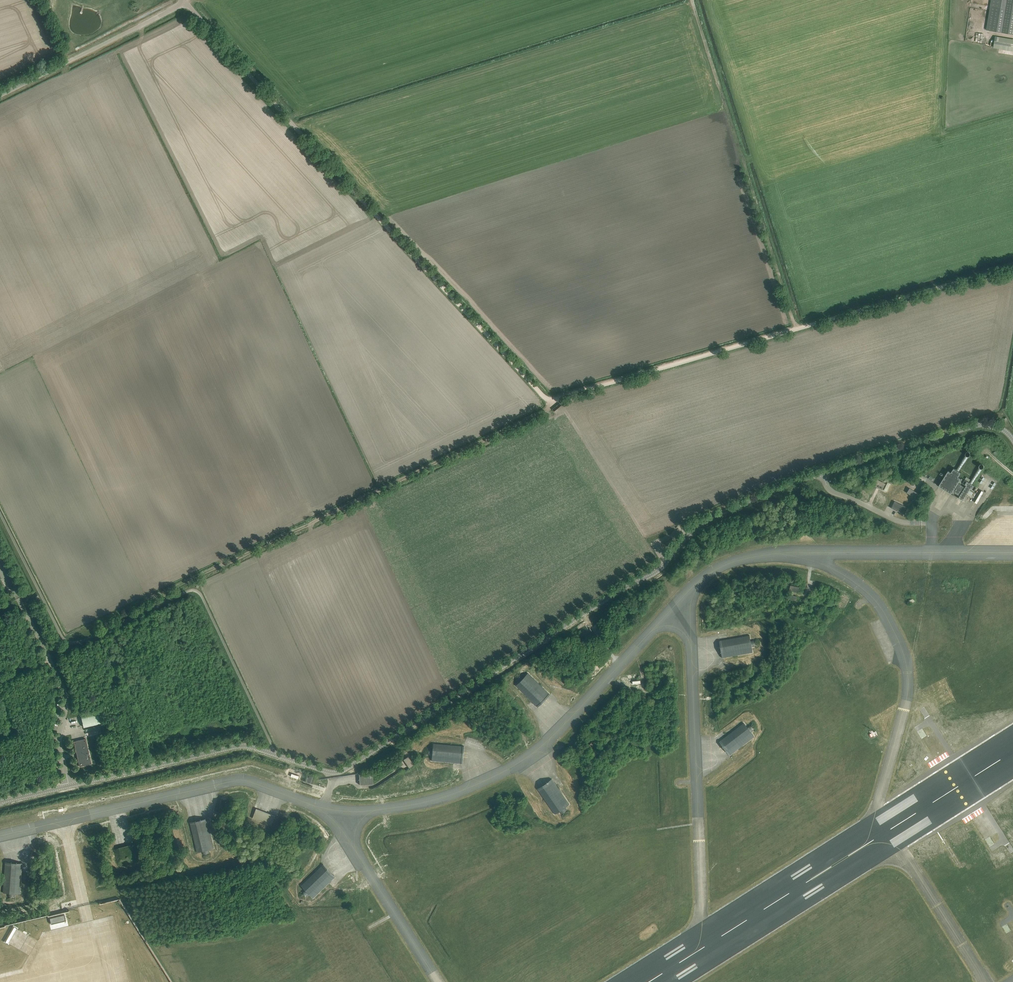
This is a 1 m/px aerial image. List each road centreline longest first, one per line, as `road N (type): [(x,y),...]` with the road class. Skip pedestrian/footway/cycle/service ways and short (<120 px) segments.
road 1 (track): [(549,401),(185,1)]
road 2 (track): [(1012,266),(549,401)]
road 3 (track): [(148,599),(545,412),(549,402)]
road 4 (track): [(692,0),(797,330)]
road 5 (unclassified): [(0,96),(184,0)]

